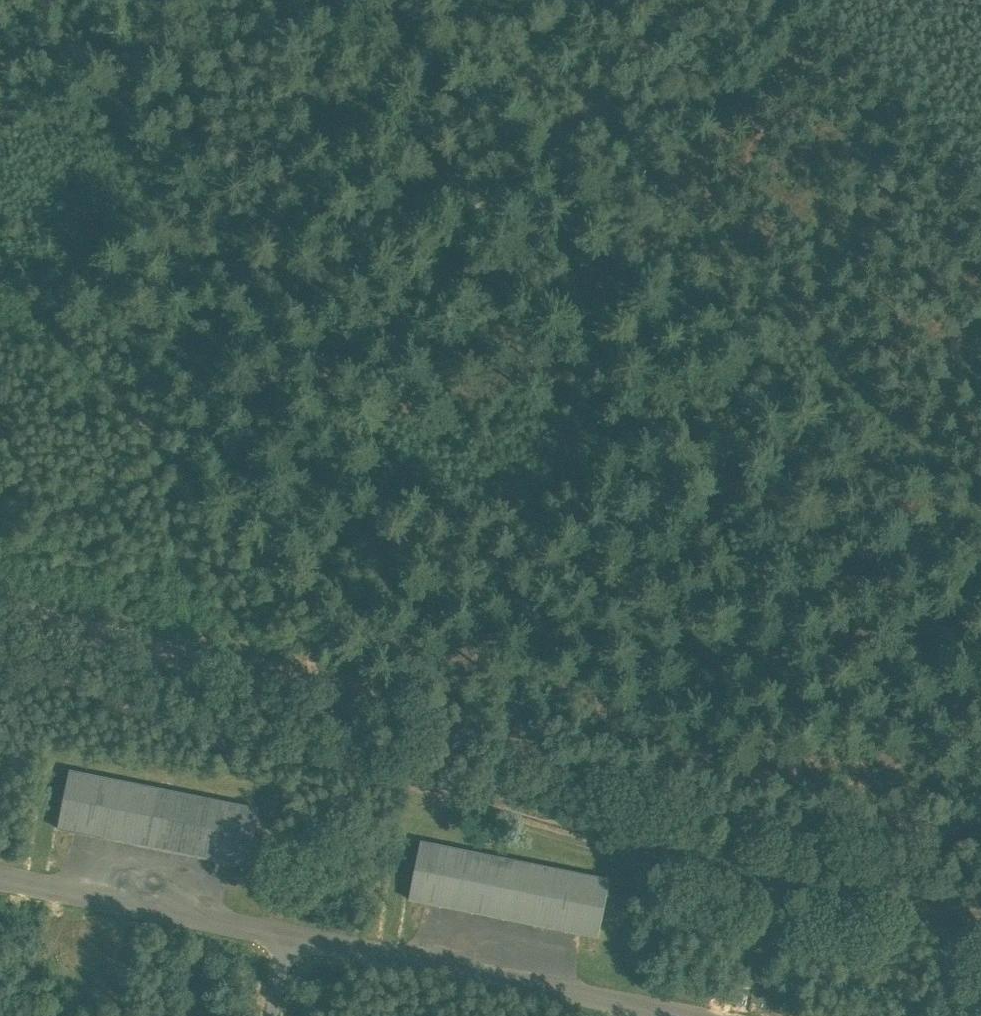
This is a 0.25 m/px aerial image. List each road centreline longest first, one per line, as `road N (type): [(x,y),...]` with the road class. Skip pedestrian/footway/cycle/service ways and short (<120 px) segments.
road 1 (track): [(0,604),(734,817),(827,831),(980,839)]
road 2 (track): [(410,726),(342,641),(176,466)]
road 3 (track): [(798,2),(980,185)]

